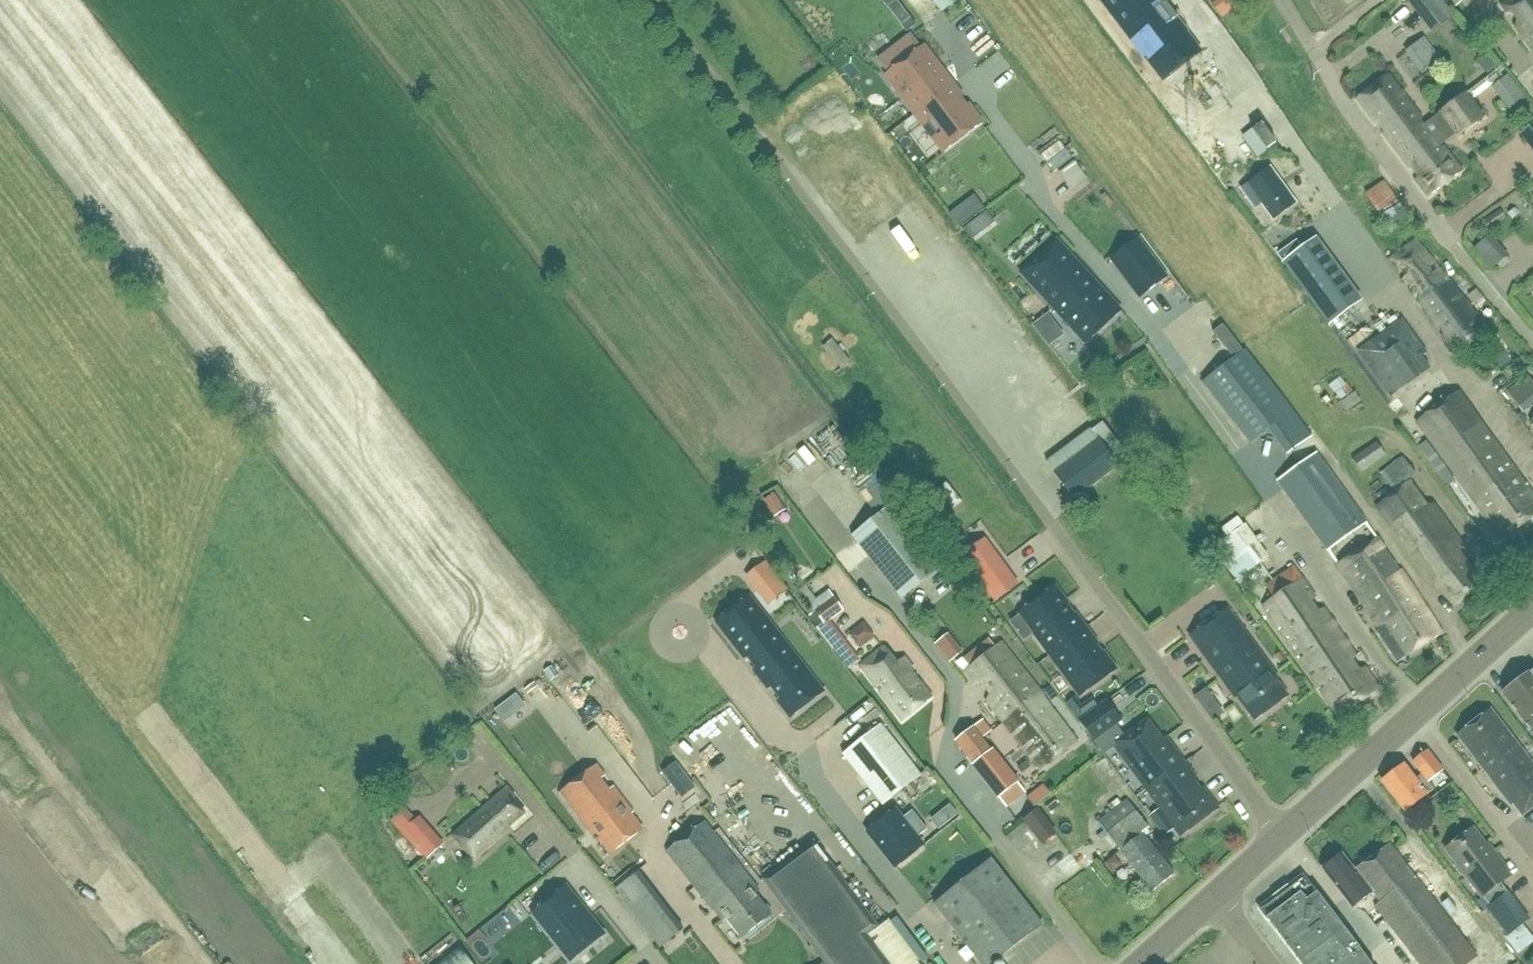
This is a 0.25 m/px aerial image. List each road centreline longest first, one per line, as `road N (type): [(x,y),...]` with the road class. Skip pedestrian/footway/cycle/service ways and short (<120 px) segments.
road 1 (unclassified): [(1281,834),(652,0)]
road 2 (tertiary): [(1281,834),(1532,608)]

